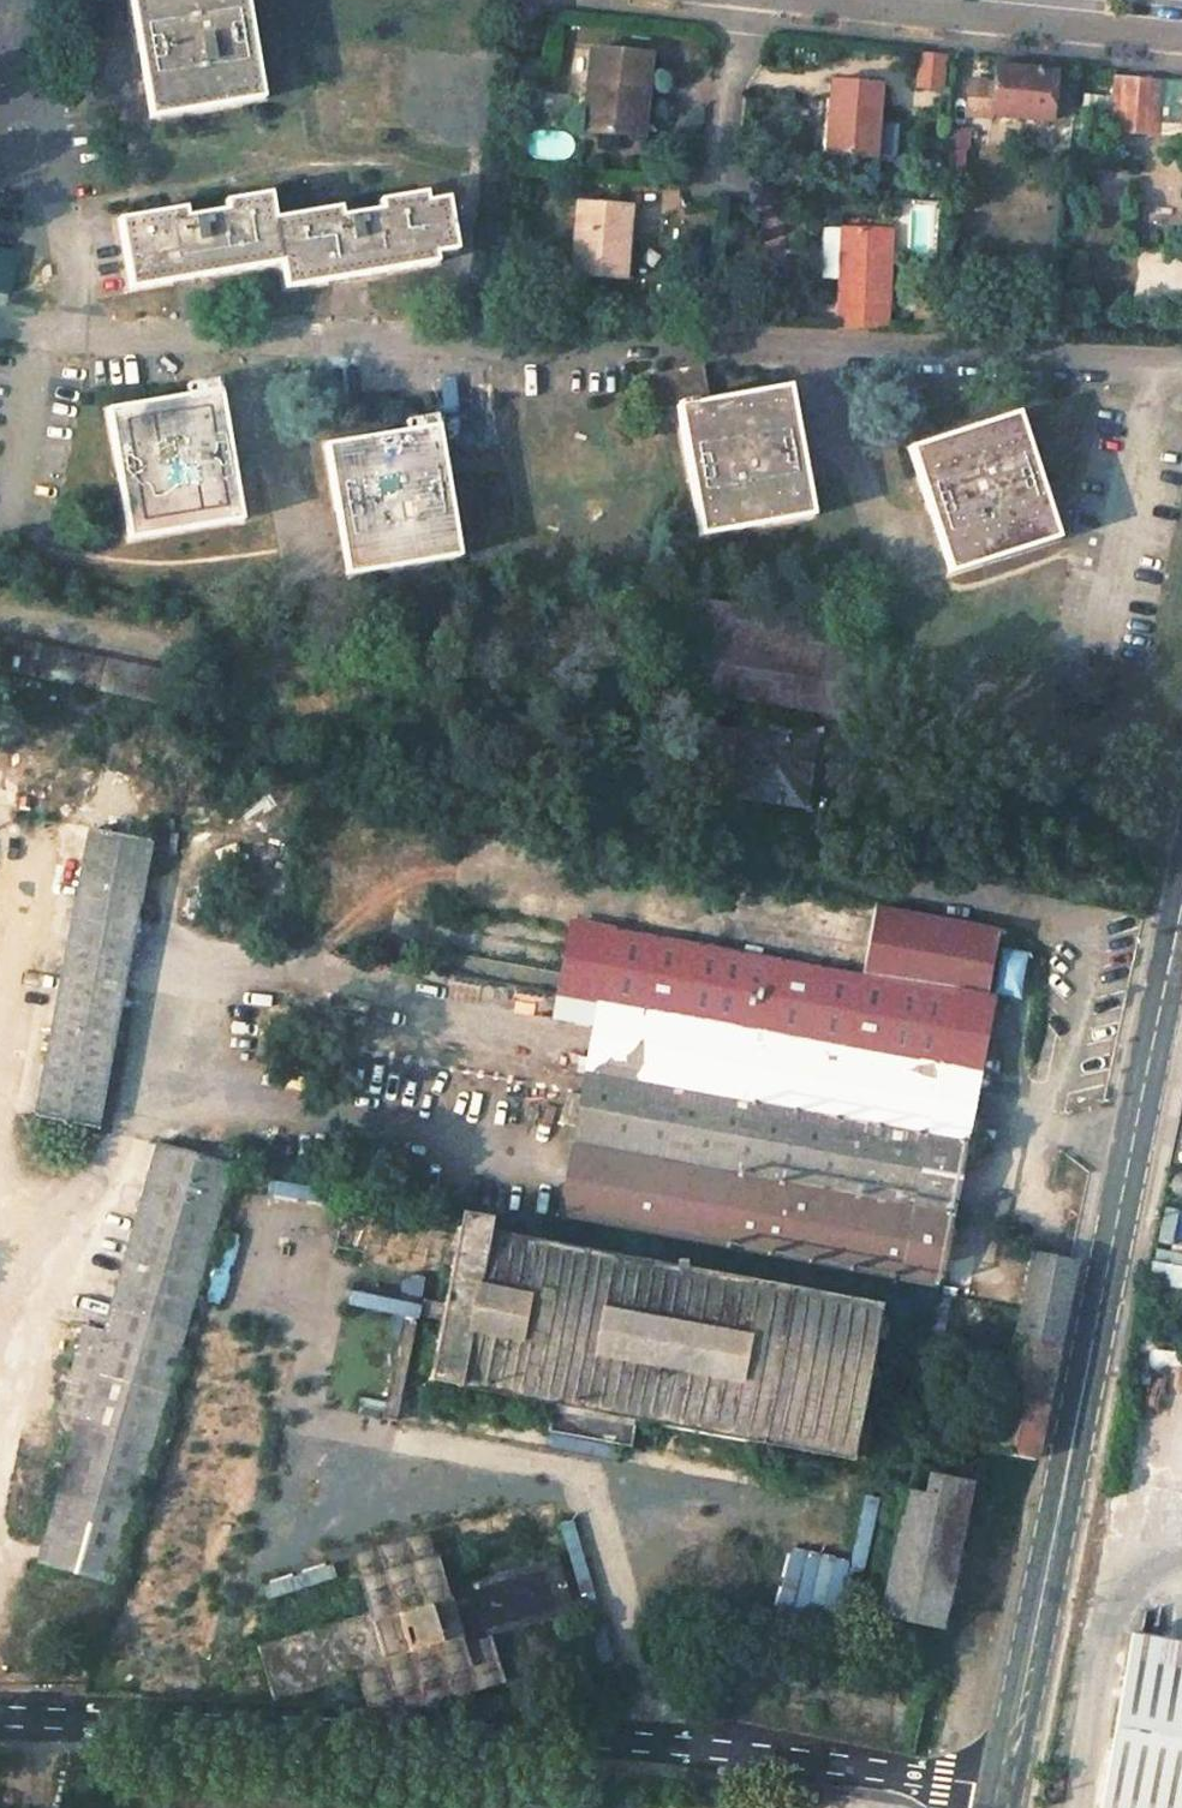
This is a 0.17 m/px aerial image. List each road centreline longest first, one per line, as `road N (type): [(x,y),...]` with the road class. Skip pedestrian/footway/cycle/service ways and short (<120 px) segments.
road 1 (residential): [(0,1705),(167,1708),(391,1728),(643,1731),(997,1790)]
road 2 (primary): [(1181,883),(997,1790)]
road 3 (residential): [(1181,39),(809,0)]

